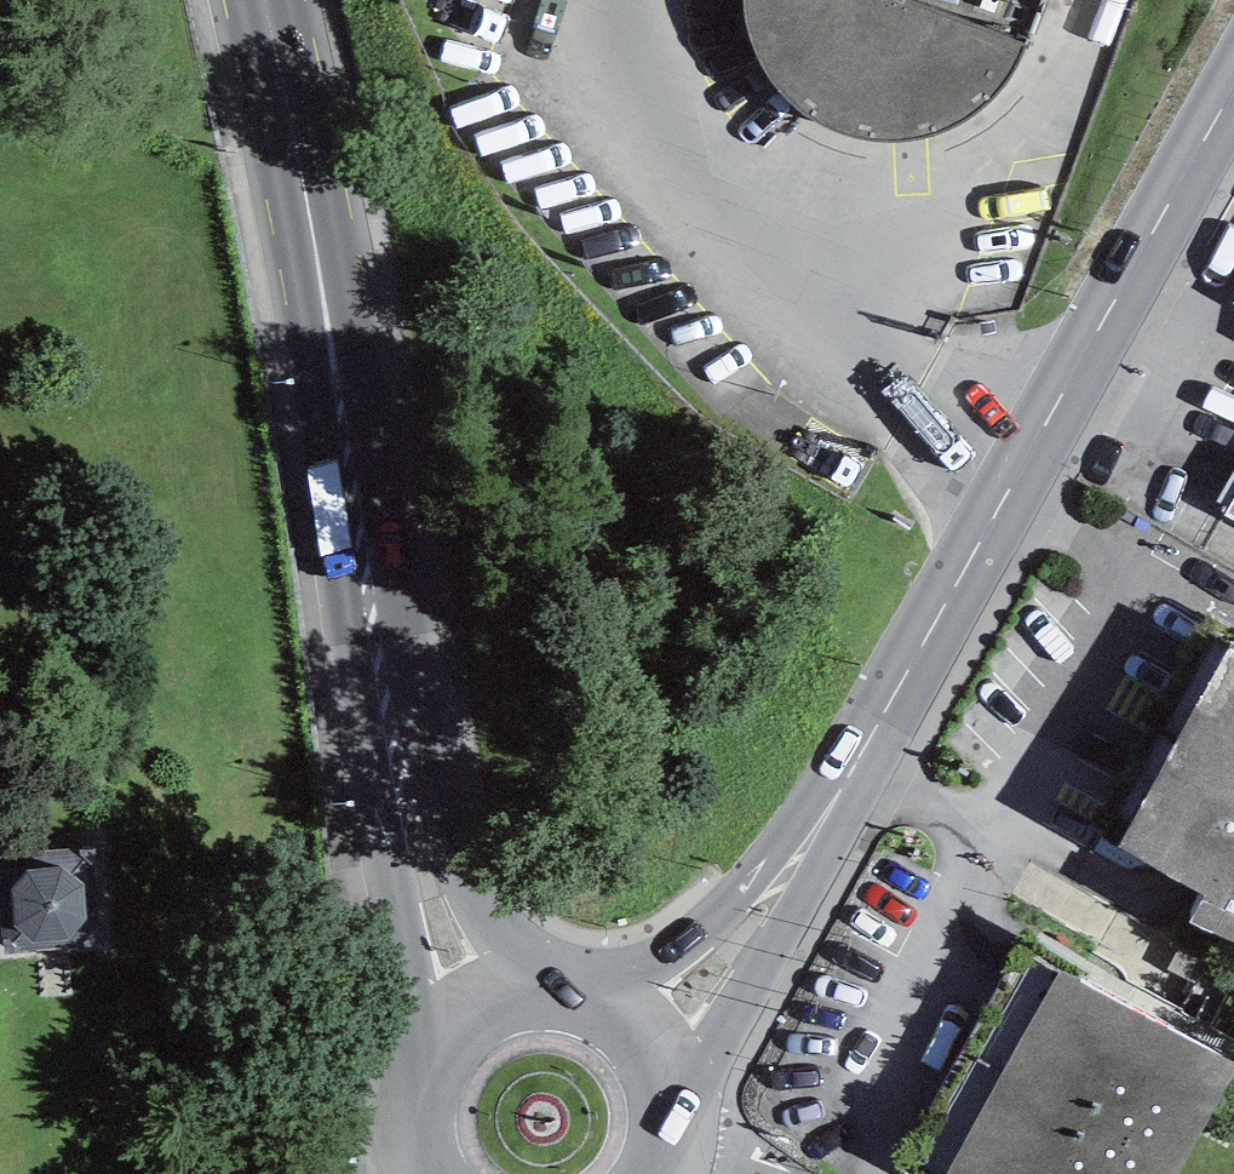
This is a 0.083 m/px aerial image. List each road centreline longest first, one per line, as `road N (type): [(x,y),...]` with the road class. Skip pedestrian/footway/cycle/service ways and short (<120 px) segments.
road 1 (trunk): [(0,524),(1233,186)]
road 2 (tertiary): [(1233,90),(774,895),(721,964),(644,1036)]
road 3 (primary): [(469,1009),(411,844),(276,0)]
road 4 (primary): [(644,1036),(620,1014),(562,989),(529,988),(469,1009)]
road 5 (primary): [(469,1009),(437,1039),(417,1079),(411,1122),(425,1173)]

